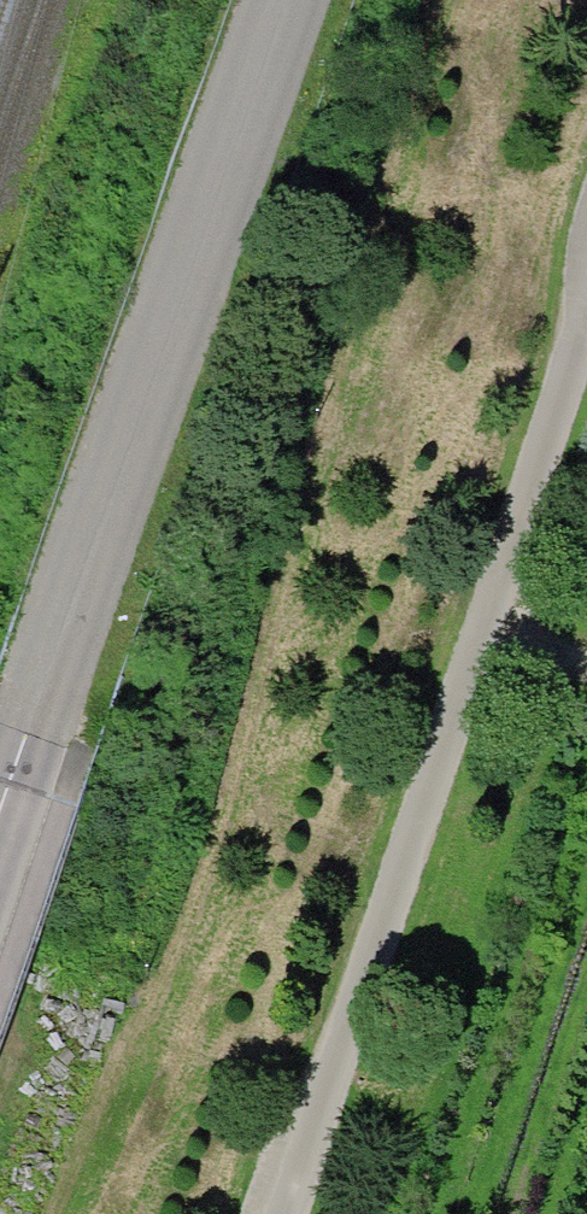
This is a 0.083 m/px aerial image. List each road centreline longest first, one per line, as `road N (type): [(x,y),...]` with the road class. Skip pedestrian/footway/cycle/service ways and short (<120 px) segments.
road 1 (track): [(586,321),(497,634),(294,1213)]
road 2 (unclassified): [(0,820),(284,0)]

